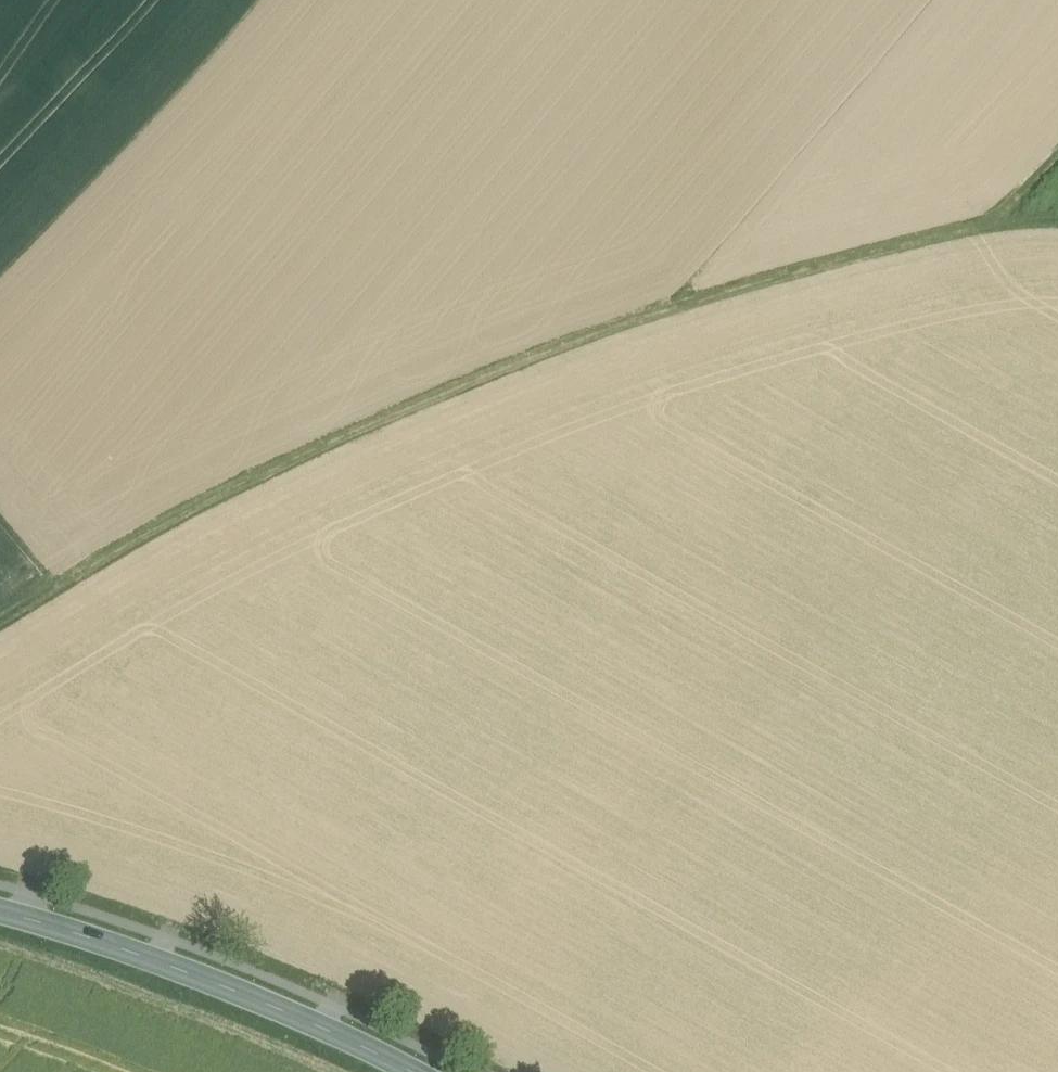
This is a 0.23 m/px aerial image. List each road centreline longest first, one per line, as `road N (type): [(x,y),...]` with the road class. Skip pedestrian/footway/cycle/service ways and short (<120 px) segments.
road 1 (track): [(0,621),(317,443),(546,347),(682,301),(1007,215),(1057,163)]
road 2 (secondary): [(410,1071),(226,988),(0,914)]

